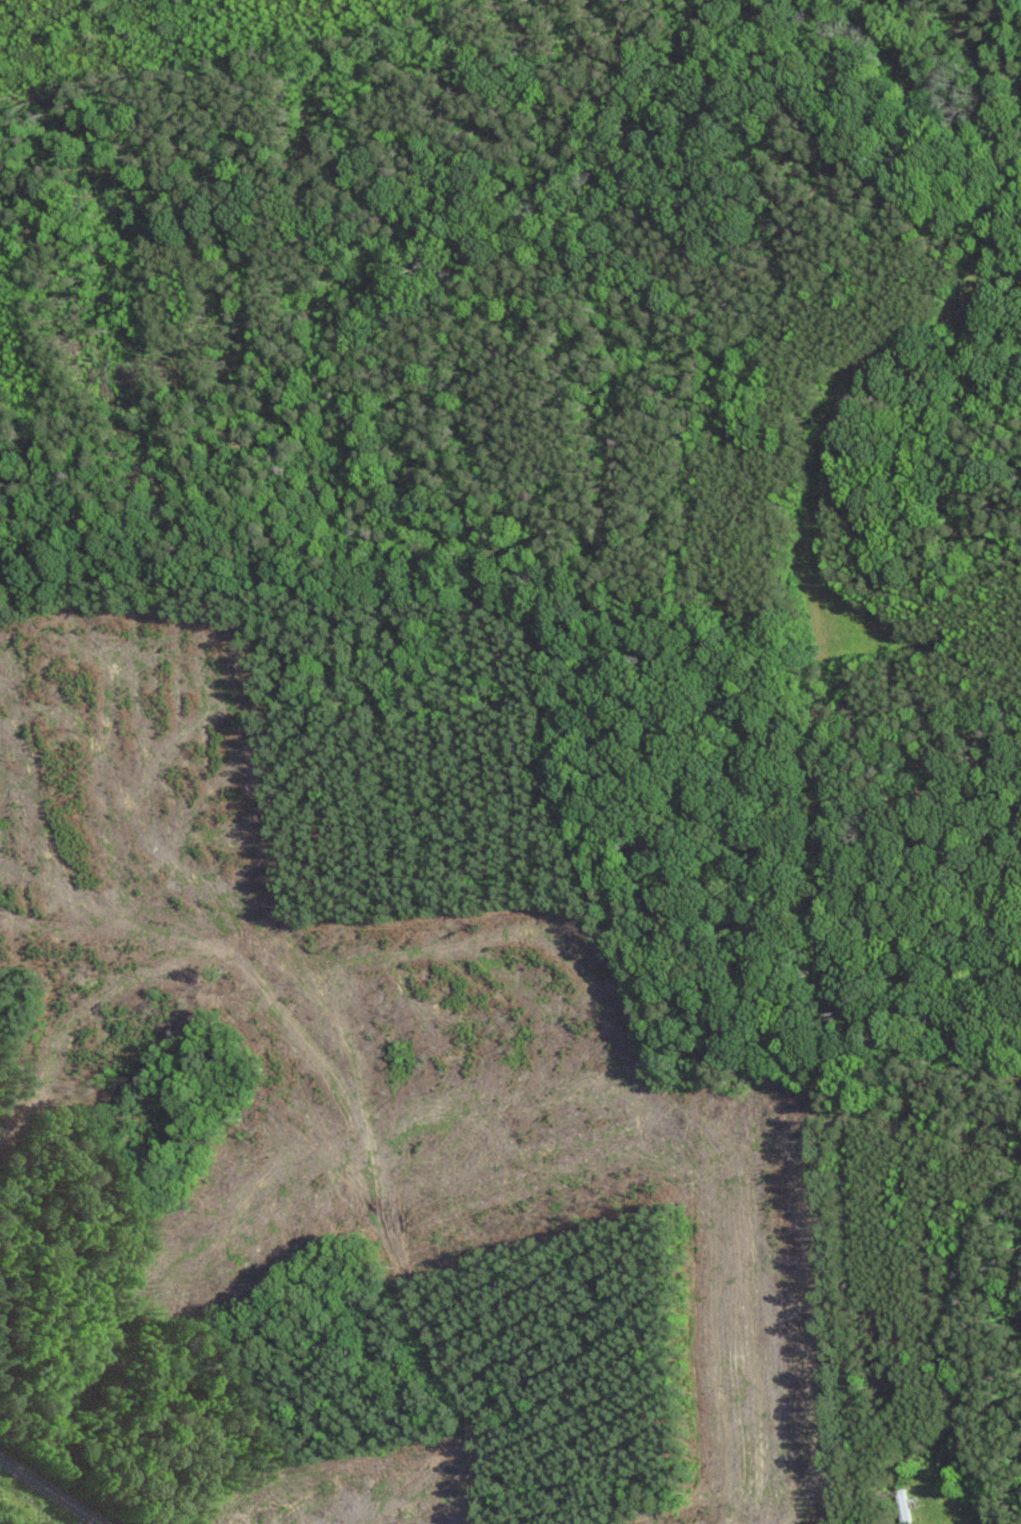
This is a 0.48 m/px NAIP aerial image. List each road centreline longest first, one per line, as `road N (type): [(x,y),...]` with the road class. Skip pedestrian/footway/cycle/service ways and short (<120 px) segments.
road 1 (residential): [(104,1523),(0,1458)]

